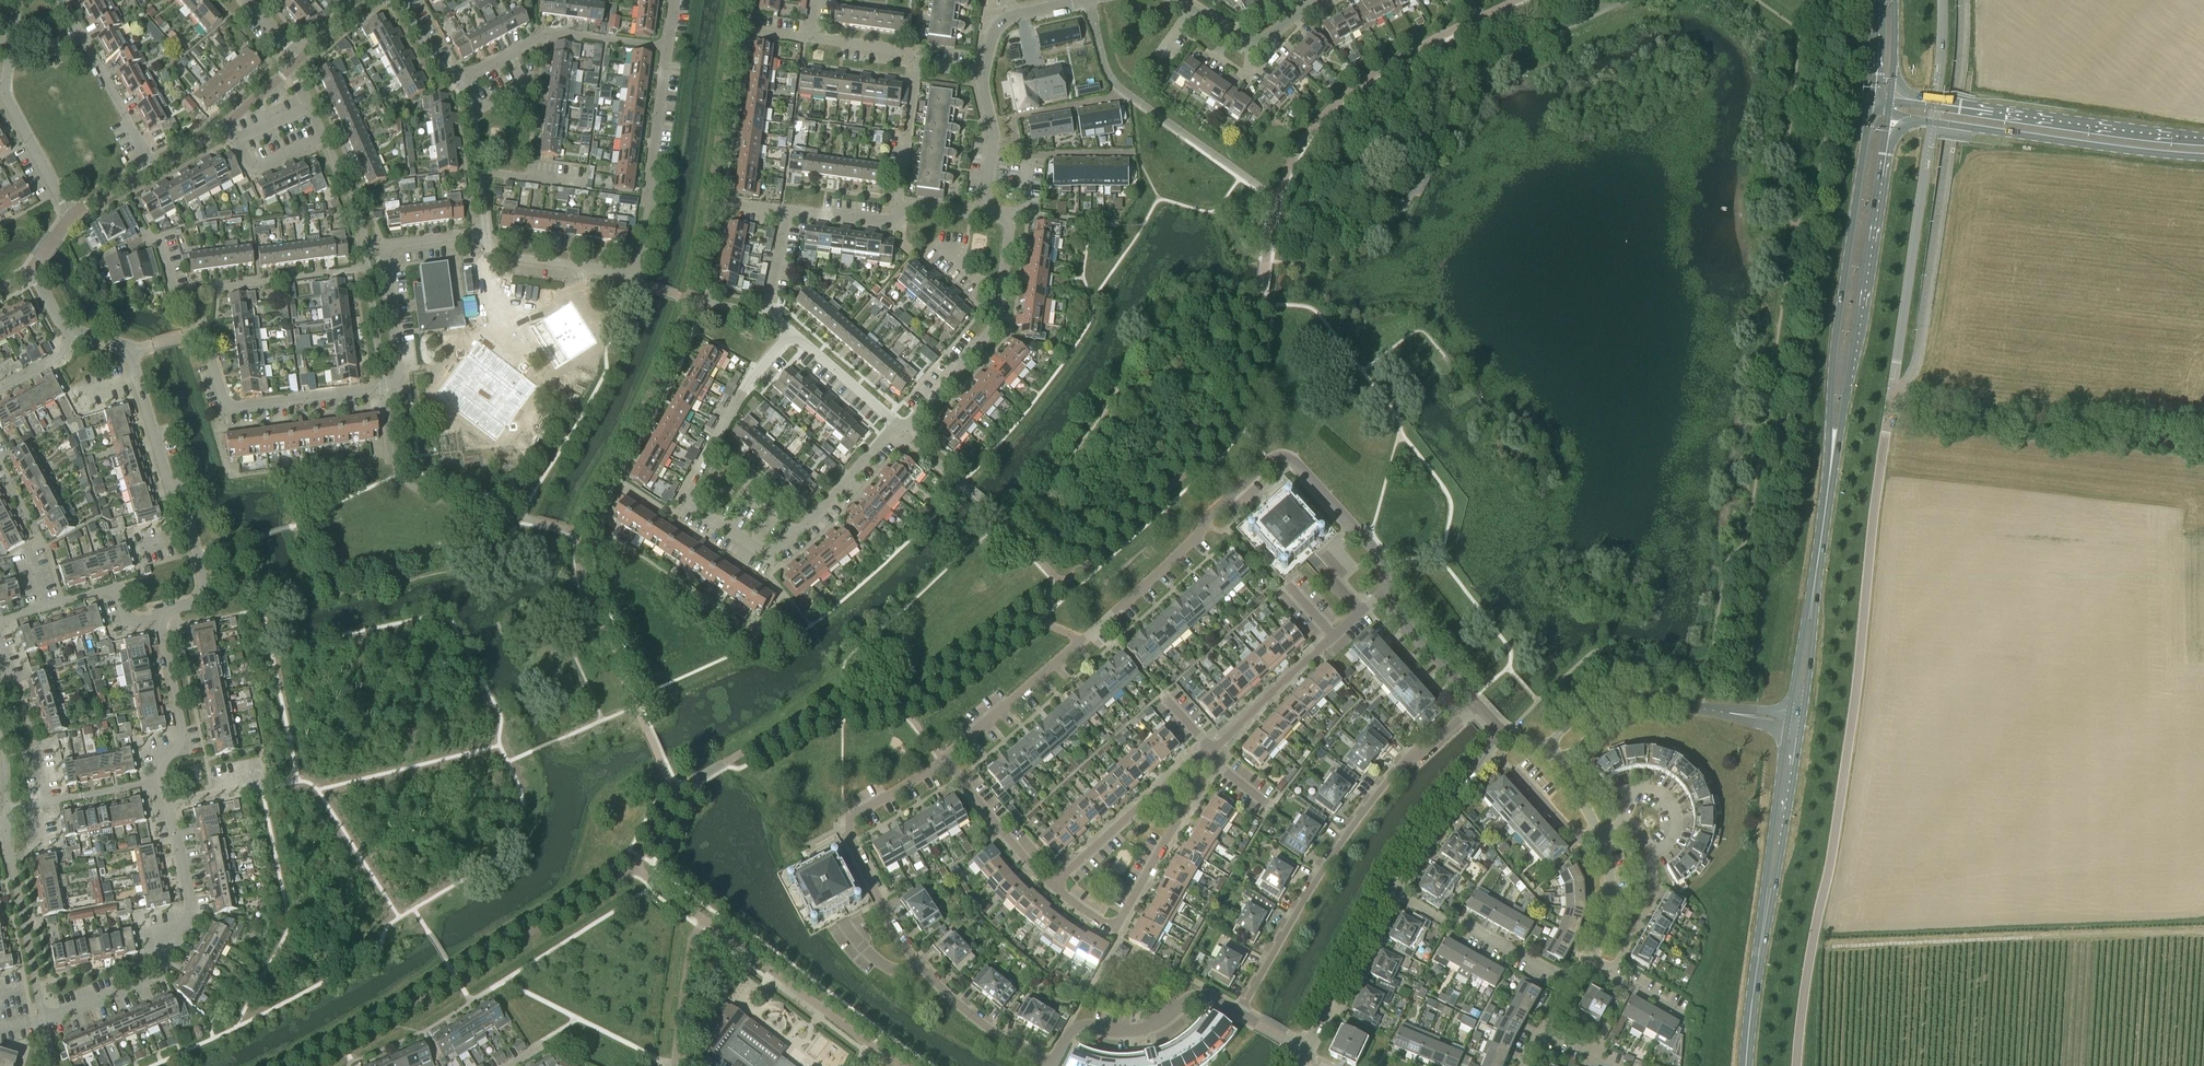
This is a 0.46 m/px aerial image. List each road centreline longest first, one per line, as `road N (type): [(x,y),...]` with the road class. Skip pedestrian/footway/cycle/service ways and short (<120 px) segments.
road 1 (unclassified): [(1797,1065),(1853,730),(1879,478),(1932,122)]
road 2 (residential): [(1239,1013),(1193,995),(1141,1029),(1077,1028),(1050,1065),(961,1006),(896,934),(849,832),(854,815),(943,759)]
road 3 (residential): [(943,759),(1152,577),(1275,456),(1291,459),(1369,545),(1387,595)]
road 4 (residential): [(792,333),(747,385),(686,490),(690,506),(772,552),(900,427)]
road 5 (residential): [(483,237),(387,251),(399,371),(390,386),(227,405),(202,332)]
road 6 (residential): [(1239,1013),(1372,799),(1404,761),(1477,703)]
road 7 (track): [(1813,943),(2203,931)]
road 8 (secondary): [(1870,104),(1832,358),(1830,475)]
road 9 (secondary): [(1830,475),(1888,116)]
road 10 (residential): [(43,1019),(156,976),(190,914),(162,780)]
road 11 (residential): [(159,619),(202,602),(206,593),(130,352)]
road 12 (residential): [(1162,788),(1387,595)]
road 13 (secondary): [(1932,122),(2203,157)]
road 14 (secondary): [(2203,139),(1935,103)]
road 15 (residential): [(900,427),(995,326),(1011,216)]
road 16 (residential): [(1052,885),(1115,929),(1177,822),(1162,788)]
road 17 (residential): [(629,278),(654,193),(649,177),(666,46)]
road 18 (residential): [(70,216),(7,99),(16,0)]
road 19 (secondary): [(1760,944),(1802,723)]
road 20 (secondary): [(1788,721),(1760,944)]
road 21 (residential): [(666,46),(549,32),(456,76)]
road 22 (residential): [(1567,982),(1387,888)]
road 23 (residential): [(43,1019),(8,828)]
road 24 (residential): [(159,619),(129,623),(113,589),(0,622)]
road 25 (residential): [(70,216),(224,126)]
road 26 (residential): [(8,828),(9,810),(162,780)]
road 27 (residential): [(162,780),(182,732),(159,619)]
road 28 (residential): [(943,759),(1052,885)]
road 29 (residential): [(483,237),(469,103),(456,76)]
road 30 (residential): [(629,278),(499,254),(483,237)]
road 31 (residential): [(1310,7),(1251,41),(1176,0)]
road 32 (unclassified): [(1640,697),(1788,721)]
road 33 (residential): [(1052,885),(1162,788)]
road 34 (residential): [(900,427),(792,333)]
road 35 (residential): [(983,73),(993,35),(1007,18),(1085,0)]
road 36 (residential): [(983,212),(994,134),(983,73)]
road 37 (residential): [(1387,595),(1477,703)]
road 38 (residential): [(898,204),(918,65)]
road 39 (residential): [(70,330),(31,270),(70,216)]
road 40 (residential): [(1387,888),(1327,1007)]
road 41 (secondary): [(1802,723),(1813,591)]
road 42 (secondary): [(1813,591),(1788,721)]
road 43 (residential): [(792,333),(768,308),(790,213)]
road 44 (residential): [(1651,851),(1653,899),(1613,971)]
road 45 (residential): [(1591,959),(1610,903),(1598,833)]
road 46 (residential): [(1626,821),(1636,790),(1665,796),(1674,834),(1651,851)]
road 47 (residential): [(323,137),(255,168),(224,126)]
road 48 (secondary): [(1760,944),(1746,1065)]
road 49 (residential): [(790,213),(885,223),(898,204)]

